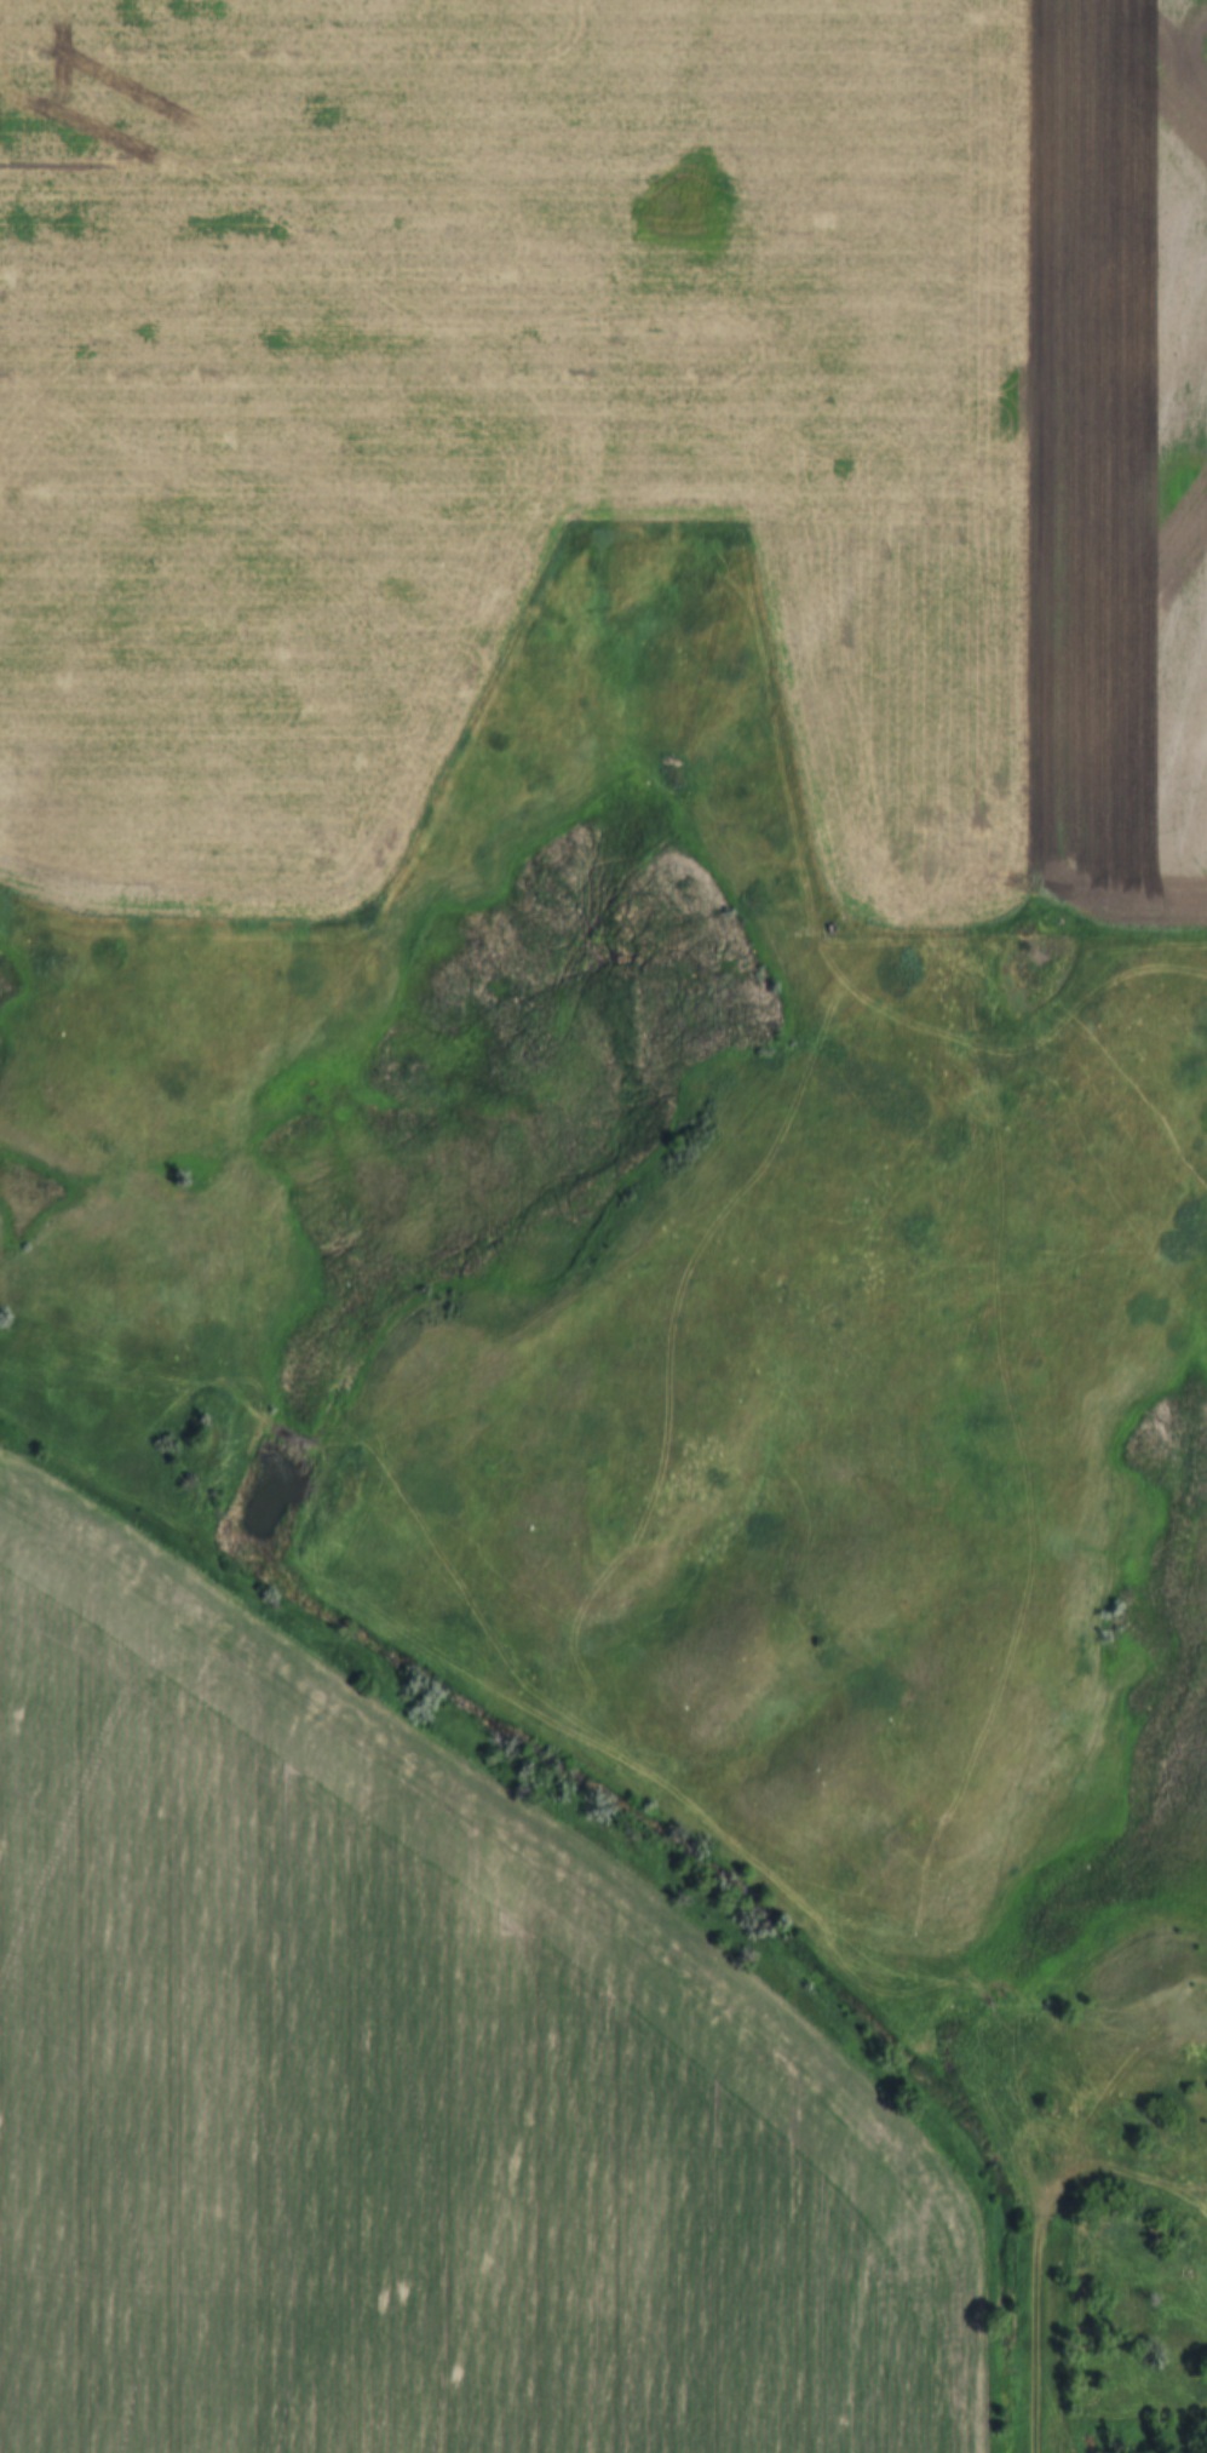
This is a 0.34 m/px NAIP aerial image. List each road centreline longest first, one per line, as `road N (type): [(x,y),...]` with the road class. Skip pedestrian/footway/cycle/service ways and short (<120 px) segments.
road 1 (track): [(1048,2452),(1047,2230)]

